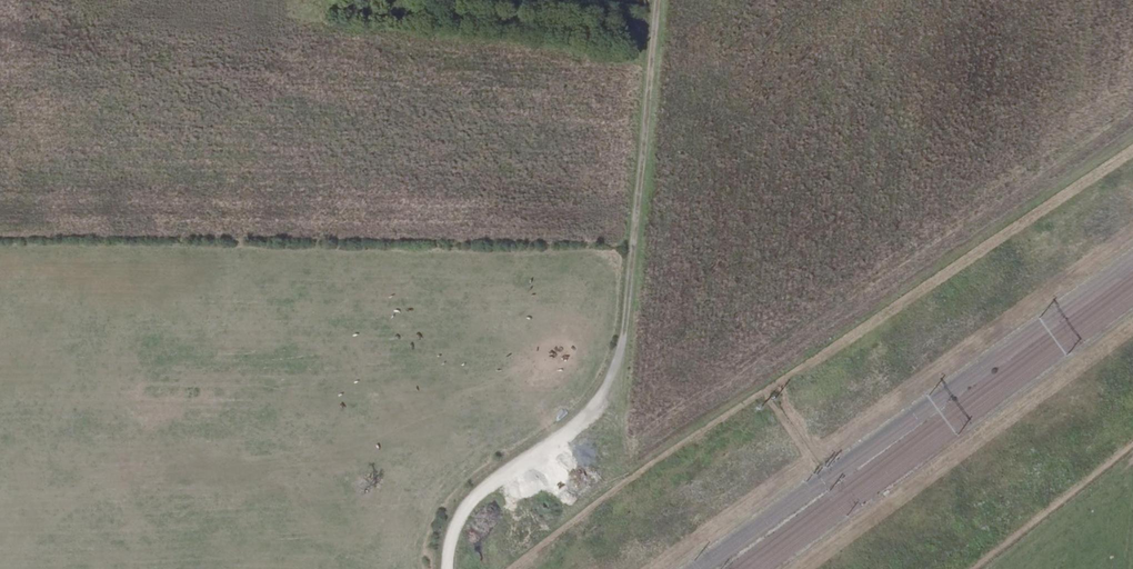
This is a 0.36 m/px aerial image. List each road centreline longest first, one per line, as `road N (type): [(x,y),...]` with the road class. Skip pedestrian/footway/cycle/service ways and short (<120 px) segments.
road 1 (track): [(664,0),(608,383),(589,408),(461,511),(448,568)]

